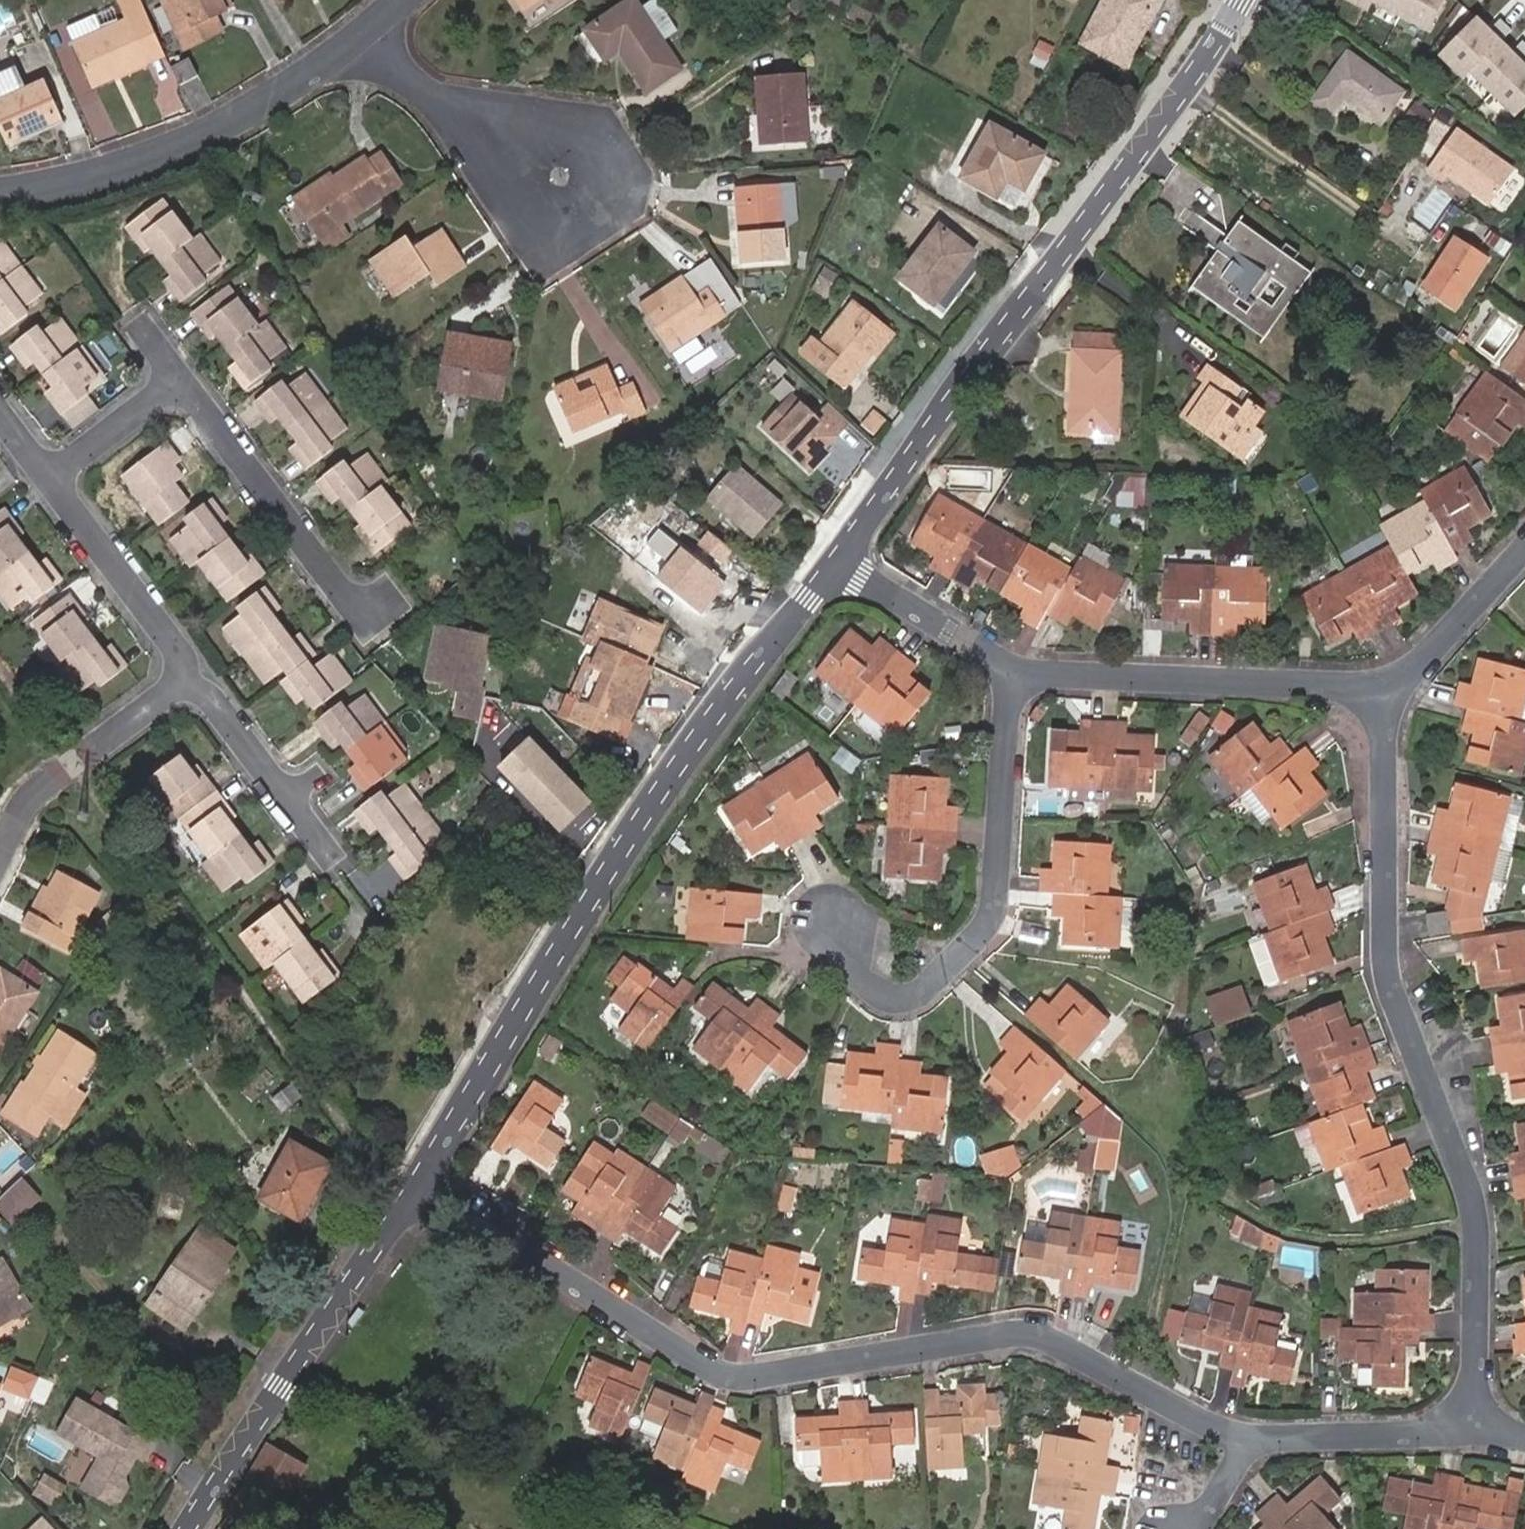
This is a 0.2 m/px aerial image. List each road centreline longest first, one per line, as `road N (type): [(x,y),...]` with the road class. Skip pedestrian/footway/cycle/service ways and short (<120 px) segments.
road 1 (residential): [(1243,1441),(1033,1336),(729,1377),(410,1193)]
road 2 (tertiary): [(410,1193),(610,871),(836,560)]
road 3 (residential): [(1472,1432),(1475,1225),(1385,967),(1377,697)]
road 4 (tertiary): [(836,560),(1184,92),(1235,0)]
road 5 (residential): [(1009,671),(1004,805),(987,927),(930,988),(907,999),(879,998),(840,959),(838,928)]
road 6 (tertiary): [(190,1528),(410,1193)]
road 7 (residential): [(0,193),(81,180),(192,145),(354,43)]
road 8 (residential): [(1377,697),(1336,685),(1009,671)]
road 9 (residential): [(379,607),(346,597),(173,379)]
road 10 (residential): [(0,835),(25,790),(188,677)]
road 11 (residential): [(43,474),(188,677)]
road 12 (residential): [(562,178),(354,43)]
road 13 (residential): [(1472,1432),(1243,1441)]
road 14 (residential): [(188,677),(329,853)]
road 15 (residential): [(1524,549),(1412,671),(1377,697)]
road 16 (residential): [(1009,671),(836,560)]
road 17 (residential): [(43,474),(173,379)]

